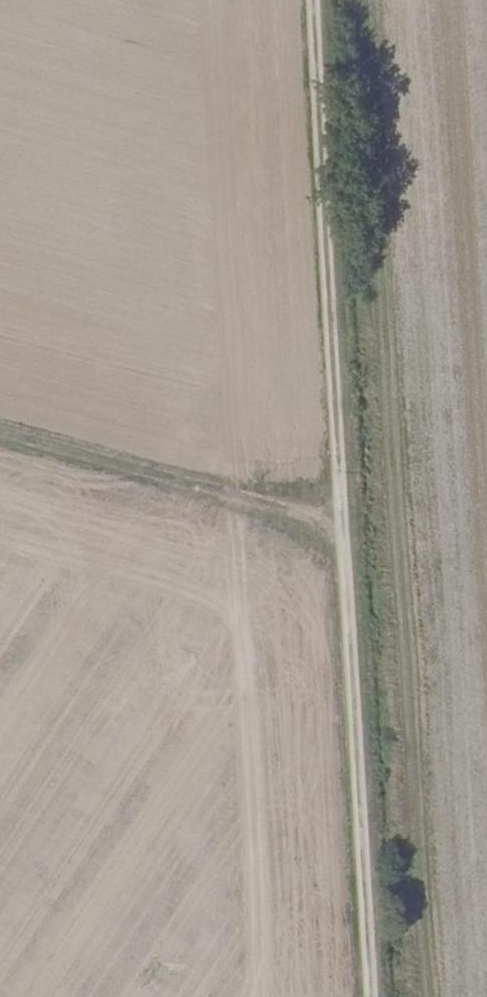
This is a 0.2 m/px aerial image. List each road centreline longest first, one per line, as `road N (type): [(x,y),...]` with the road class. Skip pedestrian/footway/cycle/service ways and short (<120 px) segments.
road 1 (track): [(323,0),(377,996)]
road 2 (track): [(0,436),(351,536)]

